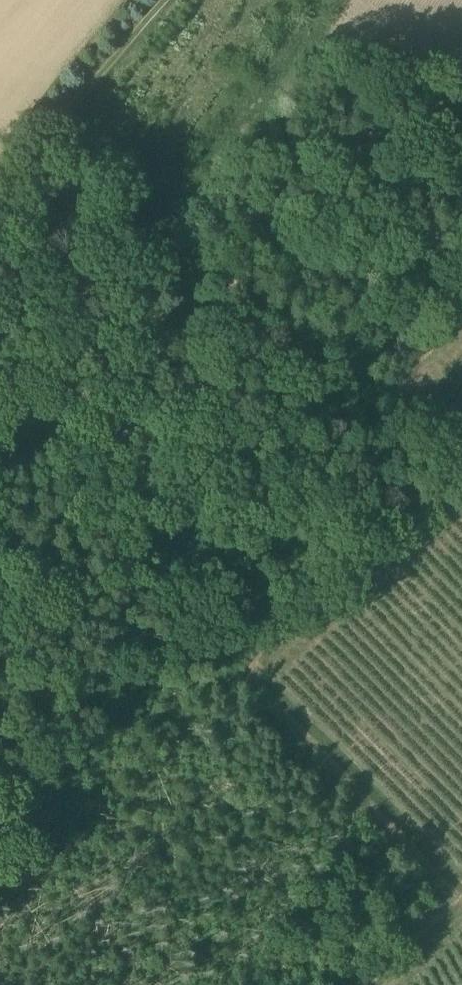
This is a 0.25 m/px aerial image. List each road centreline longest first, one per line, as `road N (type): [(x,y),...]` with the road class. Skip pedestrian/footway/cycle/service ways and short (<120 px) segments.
road 1 (track): [(0,161),(145,0)]

